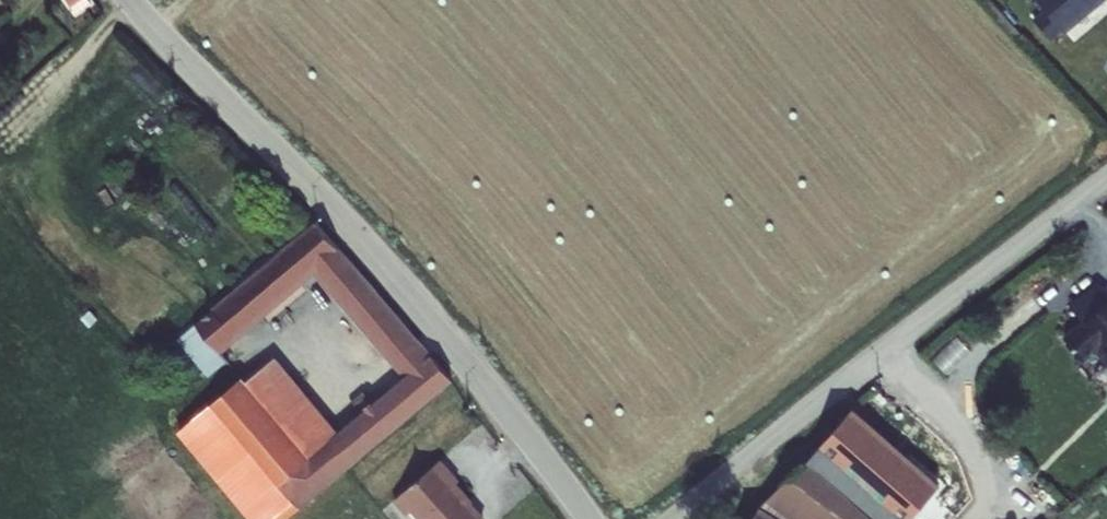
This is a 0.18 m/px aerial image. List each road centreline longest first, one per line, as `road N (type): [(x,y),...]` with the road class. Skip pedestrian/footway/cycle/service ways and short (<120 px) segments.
road 1 (residential): [(589,518),(354,236),(130,0)]
road 2 (unclassified): [(672,518),(1106,179)]

